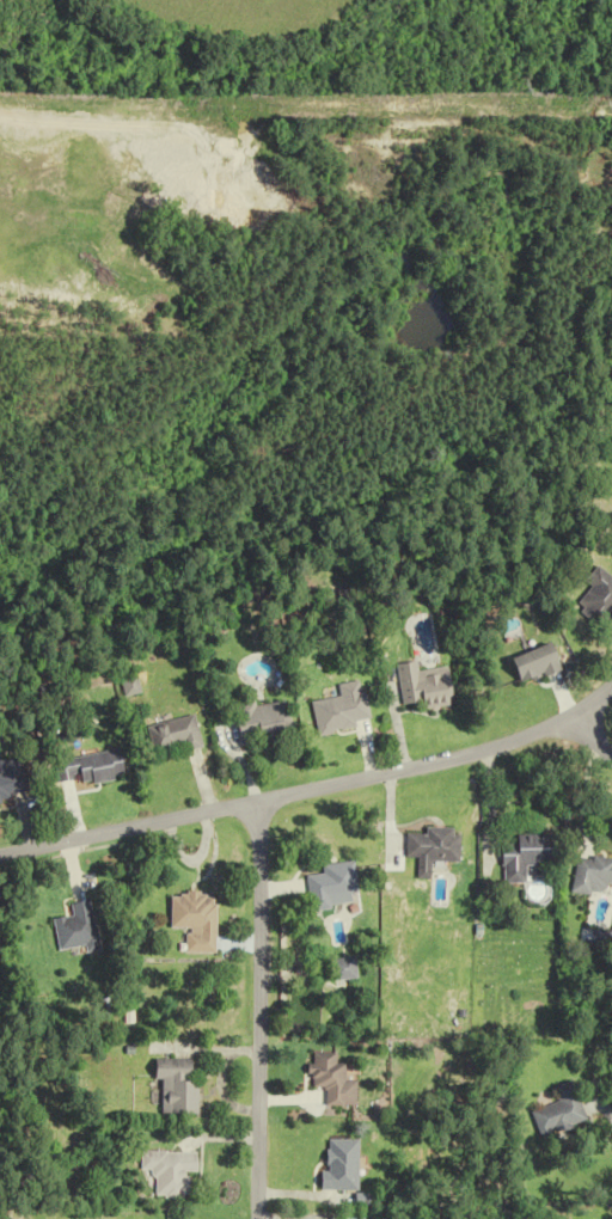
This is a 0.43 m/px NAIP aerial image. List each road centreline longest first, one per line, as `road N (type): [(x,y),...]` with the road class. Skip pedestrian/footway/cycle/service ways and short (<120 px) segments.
road 1 (residential): [(0,857),(504,745),(574,716),(611,685)]
road 2 (residential): [(260,1218),(259,801)]

